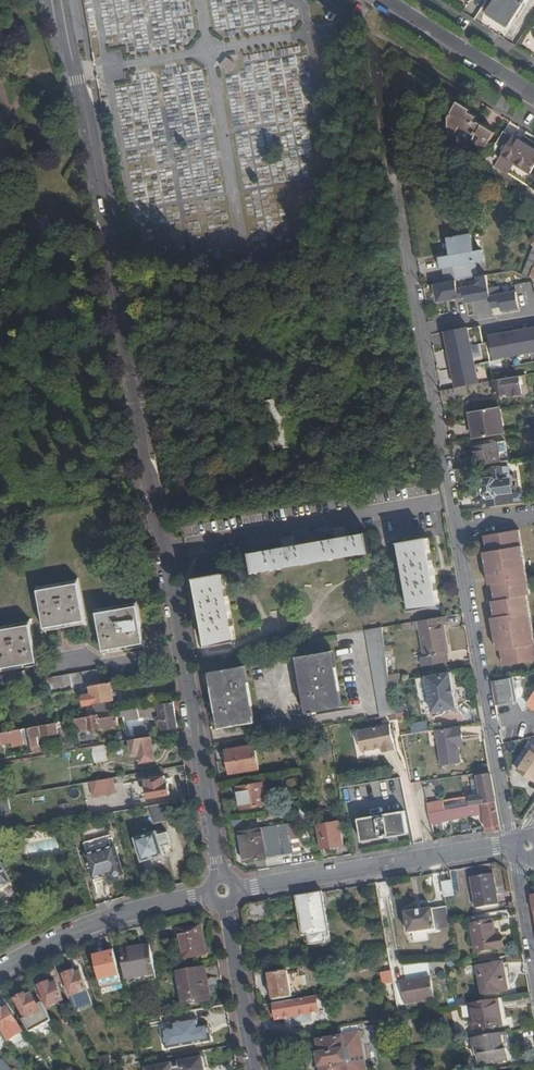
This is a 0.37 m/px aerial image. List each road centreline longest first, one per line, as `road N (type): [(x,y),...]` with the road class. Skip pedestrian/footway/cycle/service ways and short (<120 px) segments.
road 1 (residential): [(192,730),(66,0)]
road 2 (residential): [(459,529),(375,49)]
road 3 (residential): [(519,842),(510,827),(459,529)]
road 4 (residential): [(242,889),(517,846)]
road 5 (residential): [(0,968),(98,924),(207,895)]
road 6 (unclassified): [(192,730),(0,761)]
road 7 (tertiary): [(533,96),(382,0)]
road 8 (residential): [(255,1069),(227,909)]
road 9 (residential): [(220,874),(192,730)]

